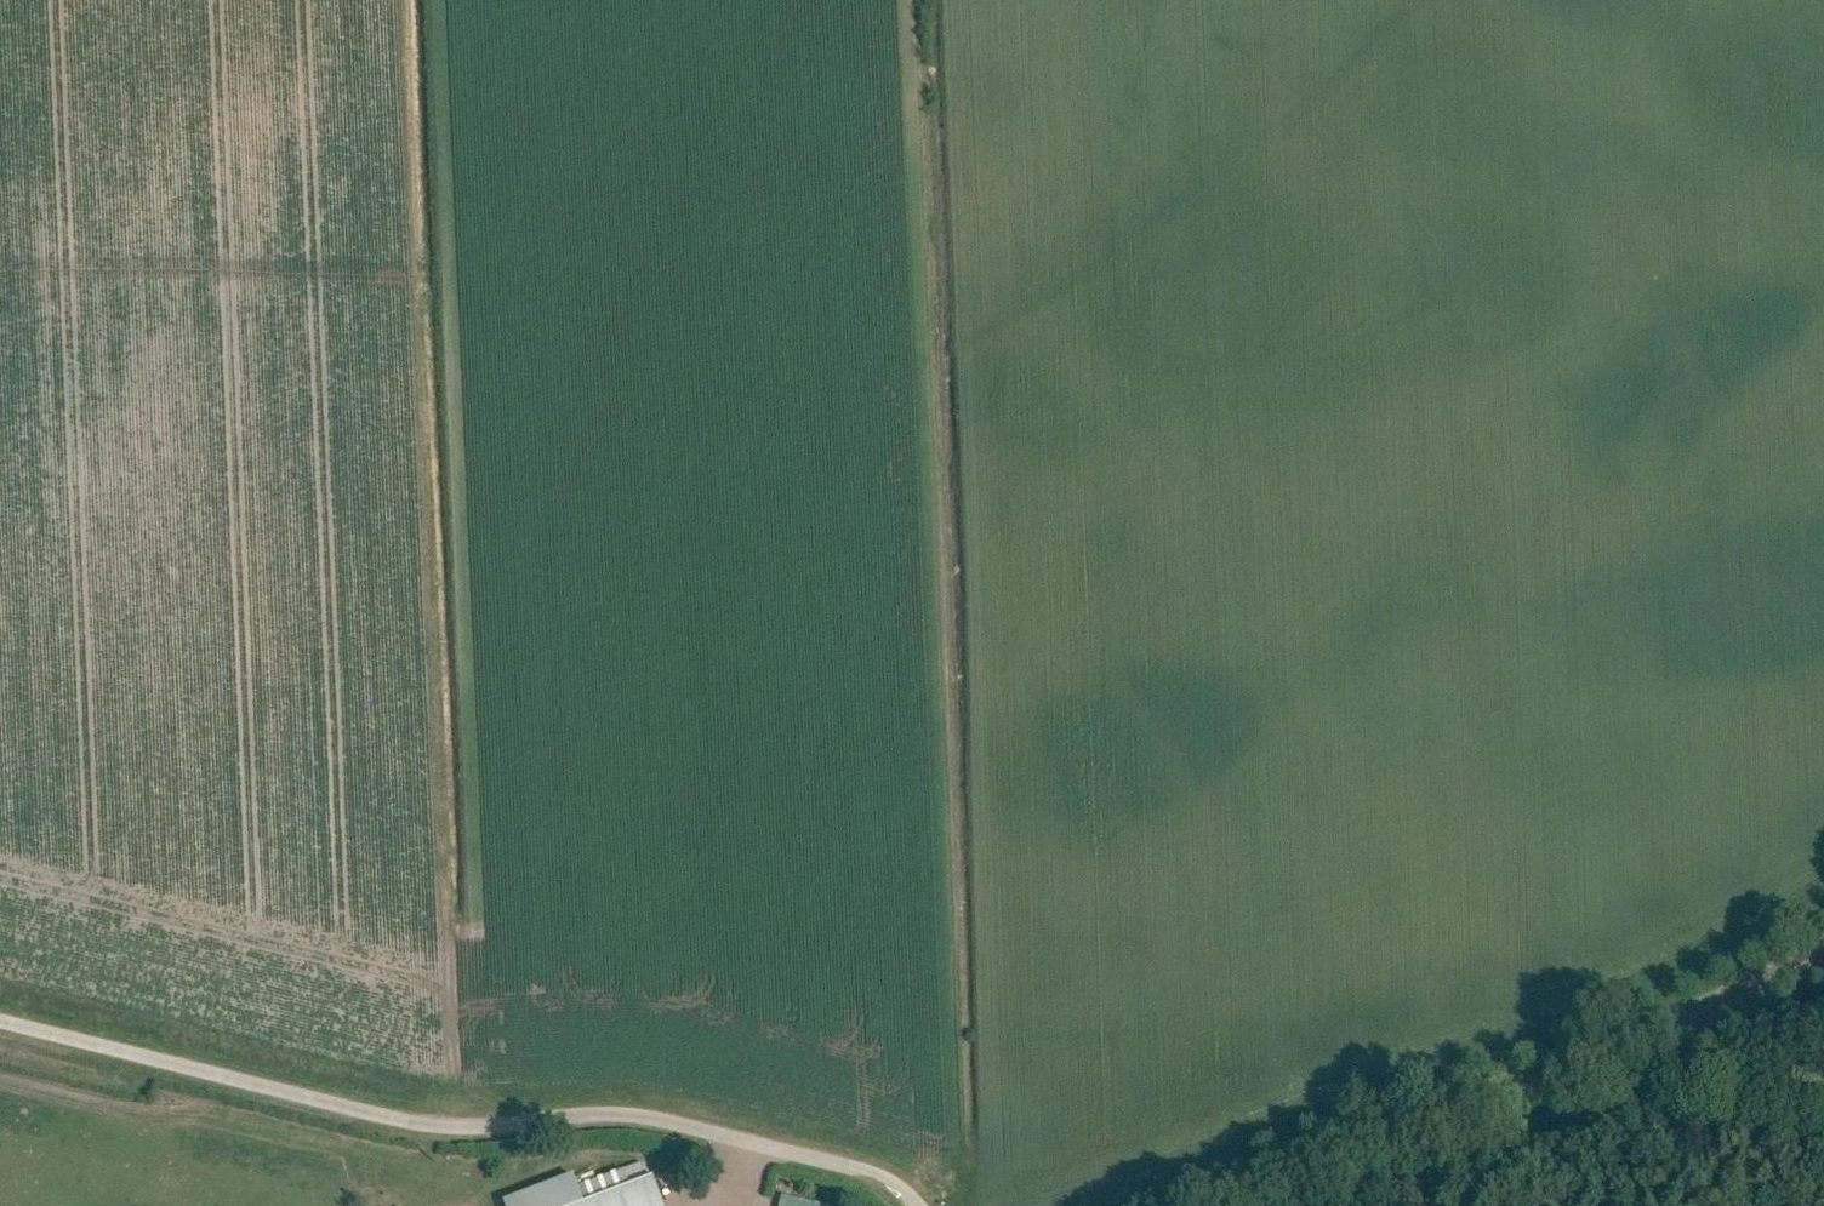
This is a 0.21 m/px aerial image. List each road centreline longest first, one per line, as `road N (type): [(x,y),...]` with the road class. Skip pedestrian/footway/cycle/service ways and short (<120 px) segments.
road 1 (track): [(914,1205),(854,1167),(675,1122),(586,1114),(524,1126),(405,1121),(0,1021)]
road 2 (secondary): [(1200,1205),(1702,1013),(1823,946)]

